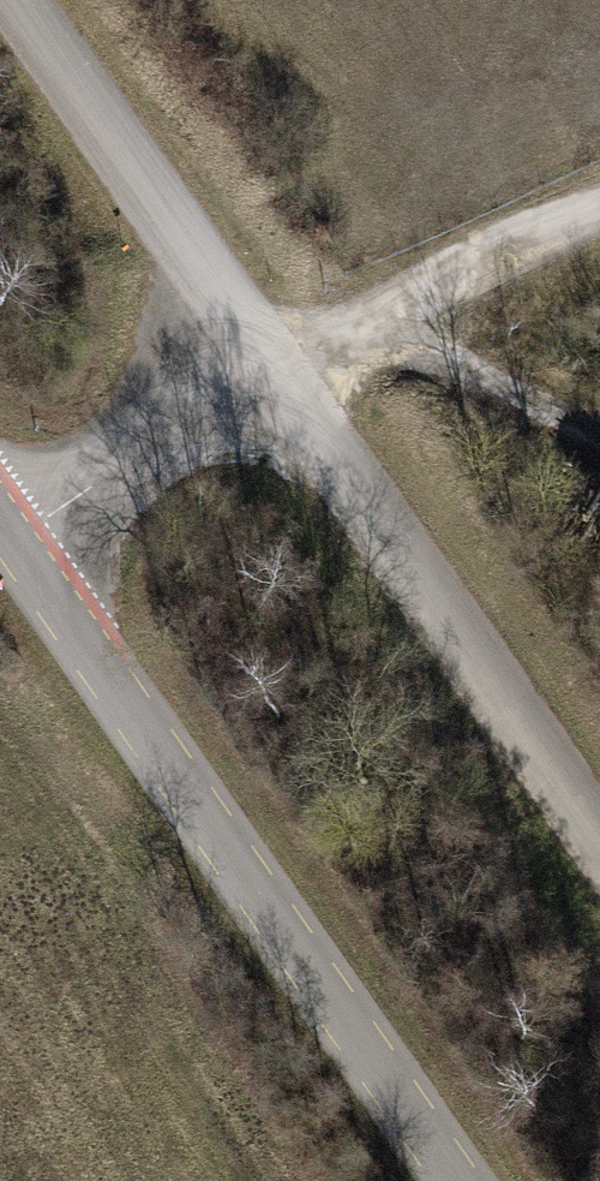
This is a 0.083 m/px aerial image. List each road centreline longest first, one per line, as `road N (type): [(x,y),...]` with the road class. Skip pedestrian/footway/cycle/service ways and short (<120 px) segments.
road 1 (unclassified): [(599,843),(10,0)]
road 2 (unclassified): [(0,516),(457,1180)]
road 3 (track): [(599,213),(266,370)]

